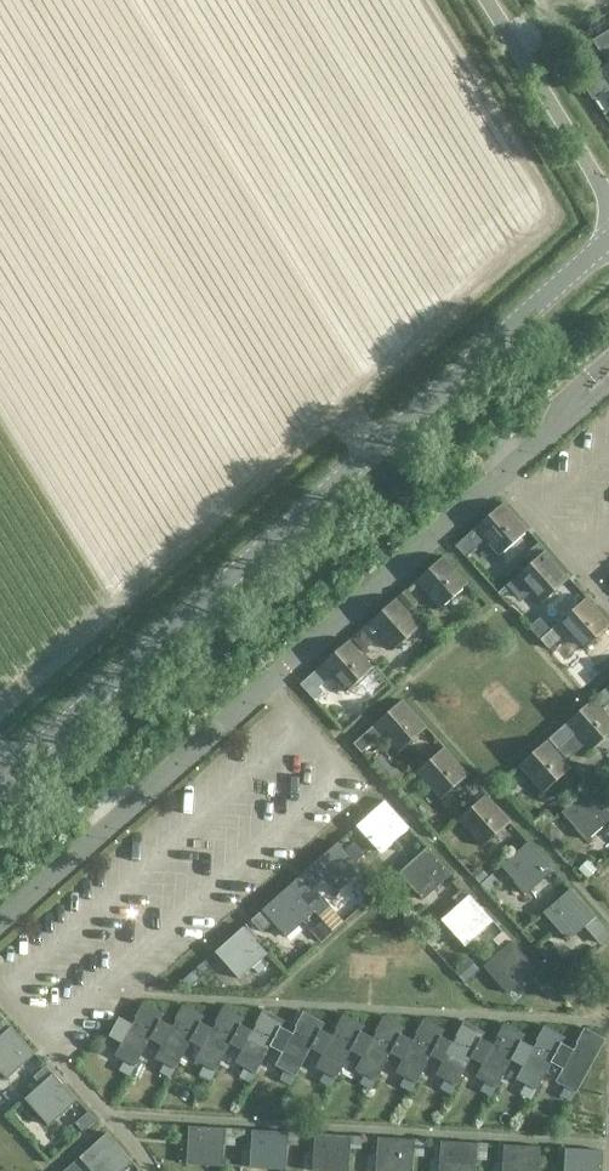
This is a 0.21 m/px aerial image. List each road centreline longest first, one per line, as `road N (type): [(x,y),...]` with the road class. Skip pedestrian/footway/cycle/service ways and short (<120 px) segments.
road 1 (tertiary): [(0,781),(608,237)]
road 2 (unclassified): [(608,198),(487,0)]

